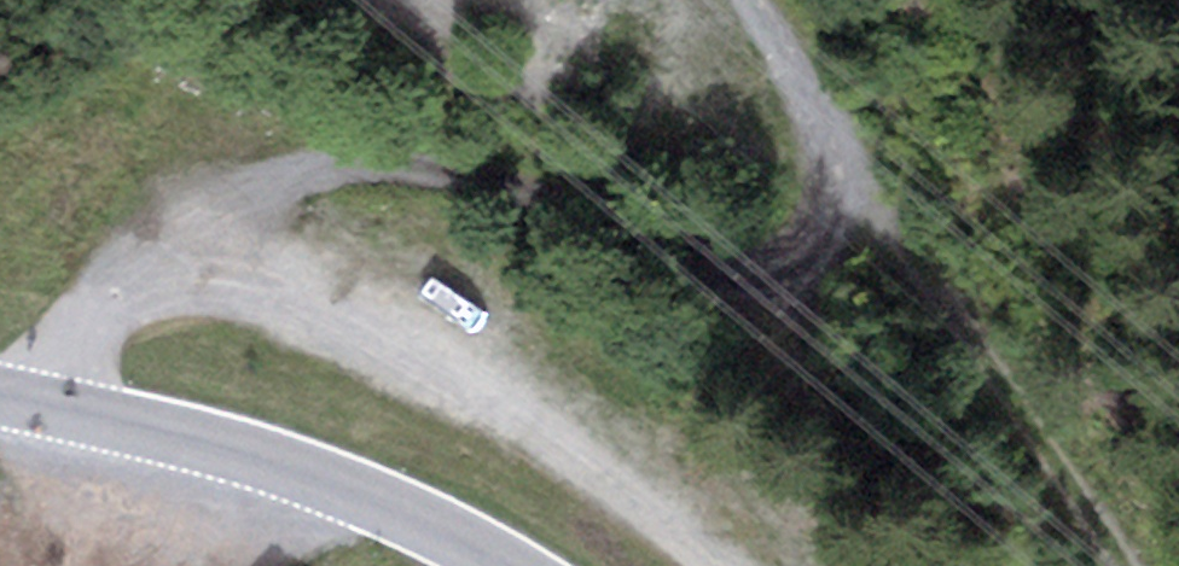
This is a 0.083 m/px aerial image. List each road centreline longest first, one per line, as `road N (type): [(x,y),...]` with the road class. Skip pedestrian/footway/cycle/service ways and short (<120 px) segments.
road 1 (track): [(55,408),(135,273),(212,213),(359,157),(574,194),(729,267),(781,271),(821,261),(871,203),(776,0)]
road 2 (secondary): [(0,396),(306,471),(508,565)]
road 3 (track): [(871,203),(1126,565)]

